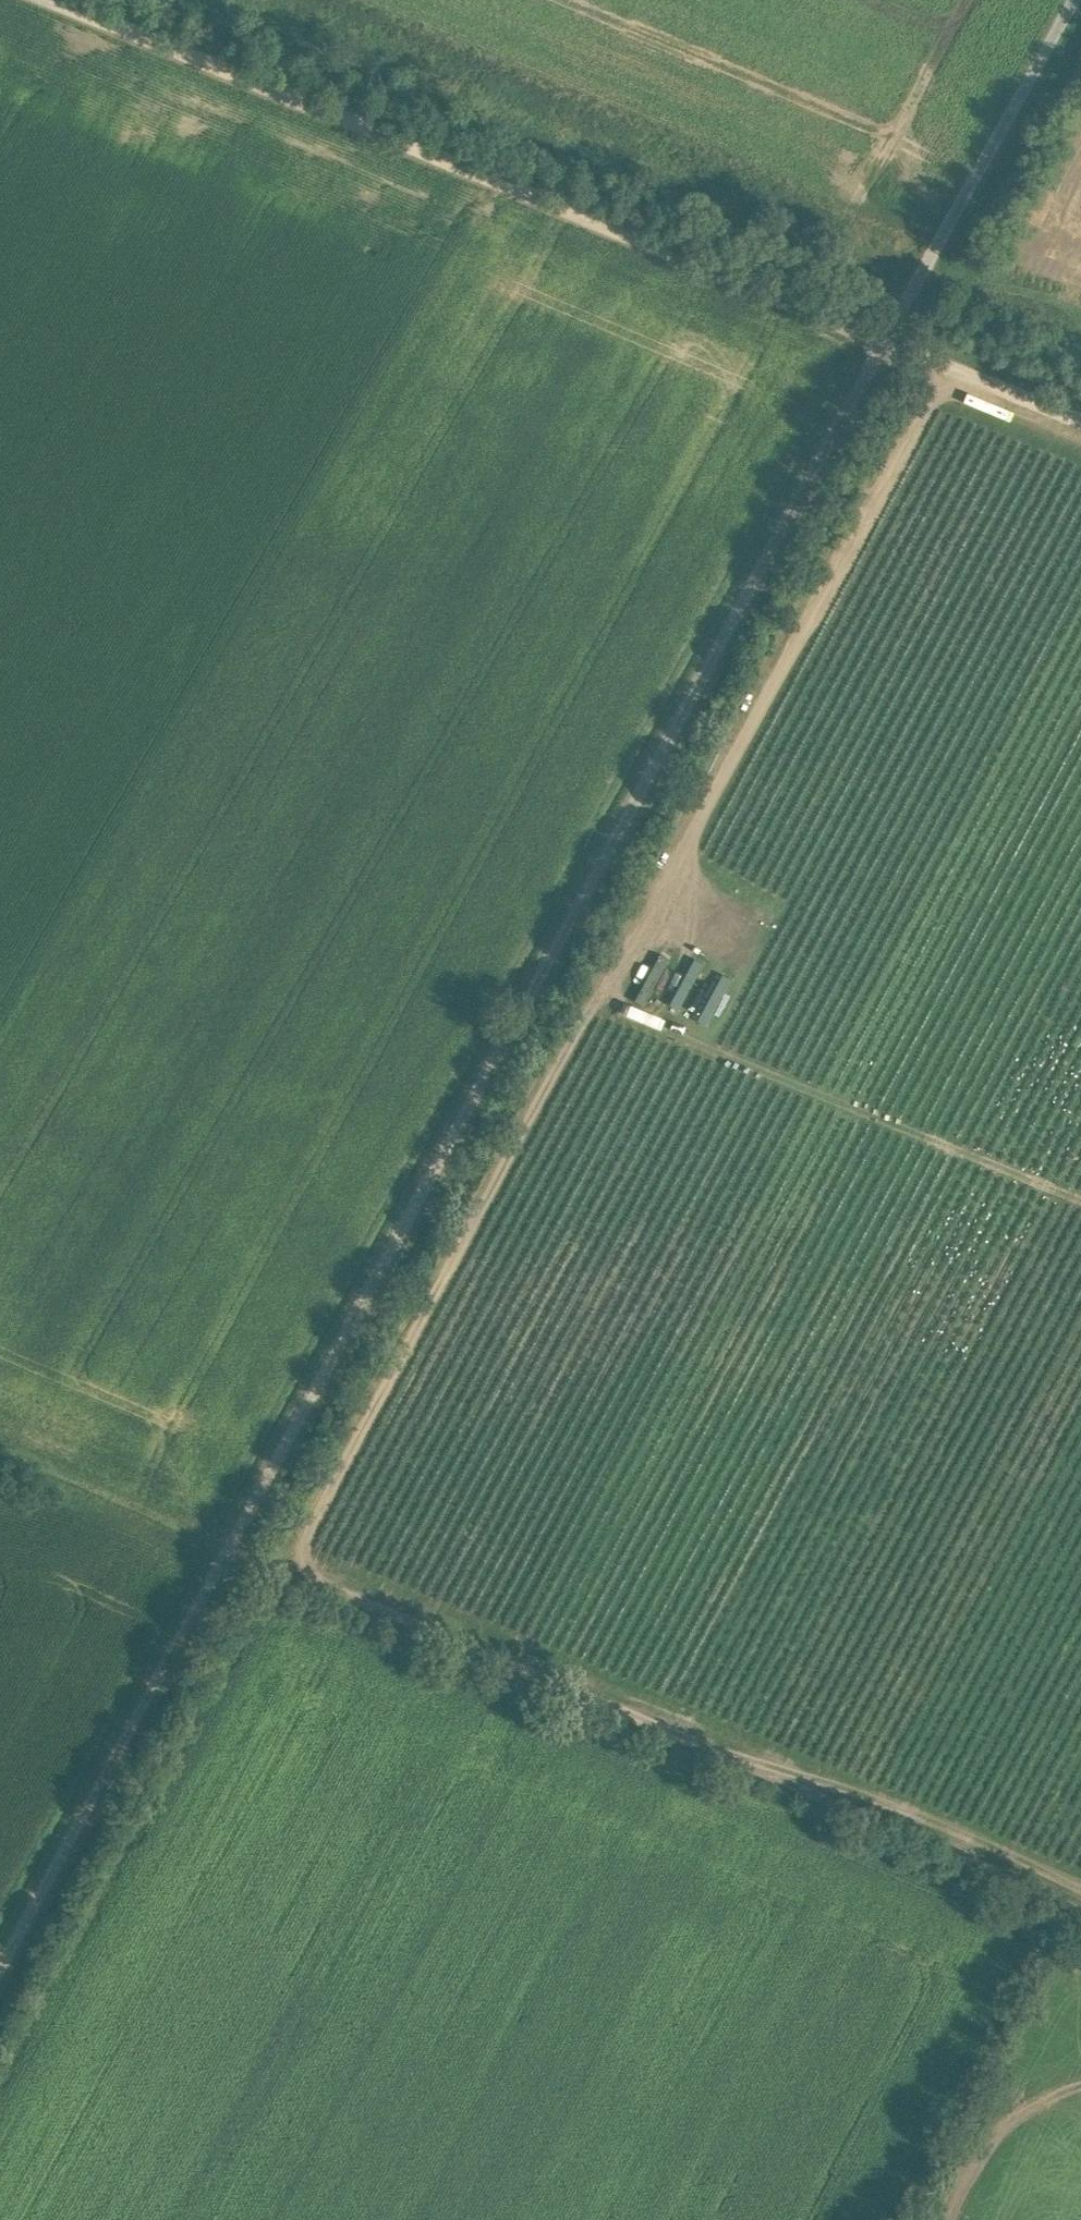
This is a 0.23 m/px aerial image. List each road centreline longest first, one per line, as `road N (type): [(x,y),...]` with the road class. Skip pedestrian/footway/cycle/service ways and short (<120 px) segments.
road 1 (track): [(1076,0),(897,314),(0,1979)]
road 2 (track): [(1080,415),(53,0)]
road 3 (track): [(1080,1894),(237,1536)]

